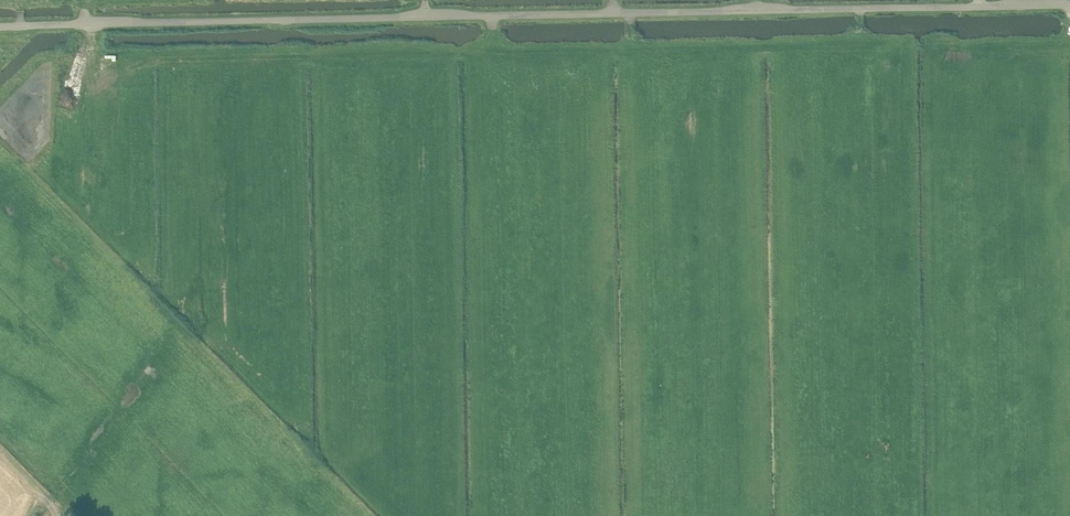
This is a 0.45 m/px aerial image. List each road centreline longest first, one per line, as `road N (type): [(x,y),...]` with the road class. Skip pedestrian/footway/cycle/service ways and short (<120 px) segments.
road 1 (unclassified): [(0,27),(1069,5)]

